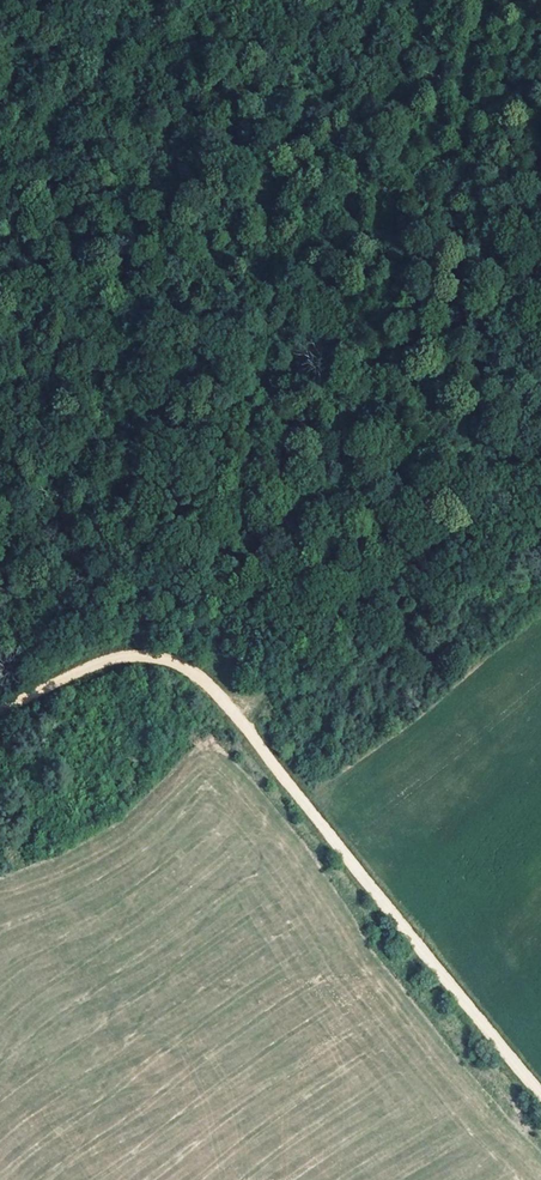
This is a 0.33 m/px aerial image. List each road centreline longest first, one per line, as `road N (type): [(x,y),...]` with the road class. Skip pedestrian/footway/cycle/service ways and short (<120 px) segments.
road 1 (track): [(0,709),(124,656),(179,662),(203,677),(540,1097)]

